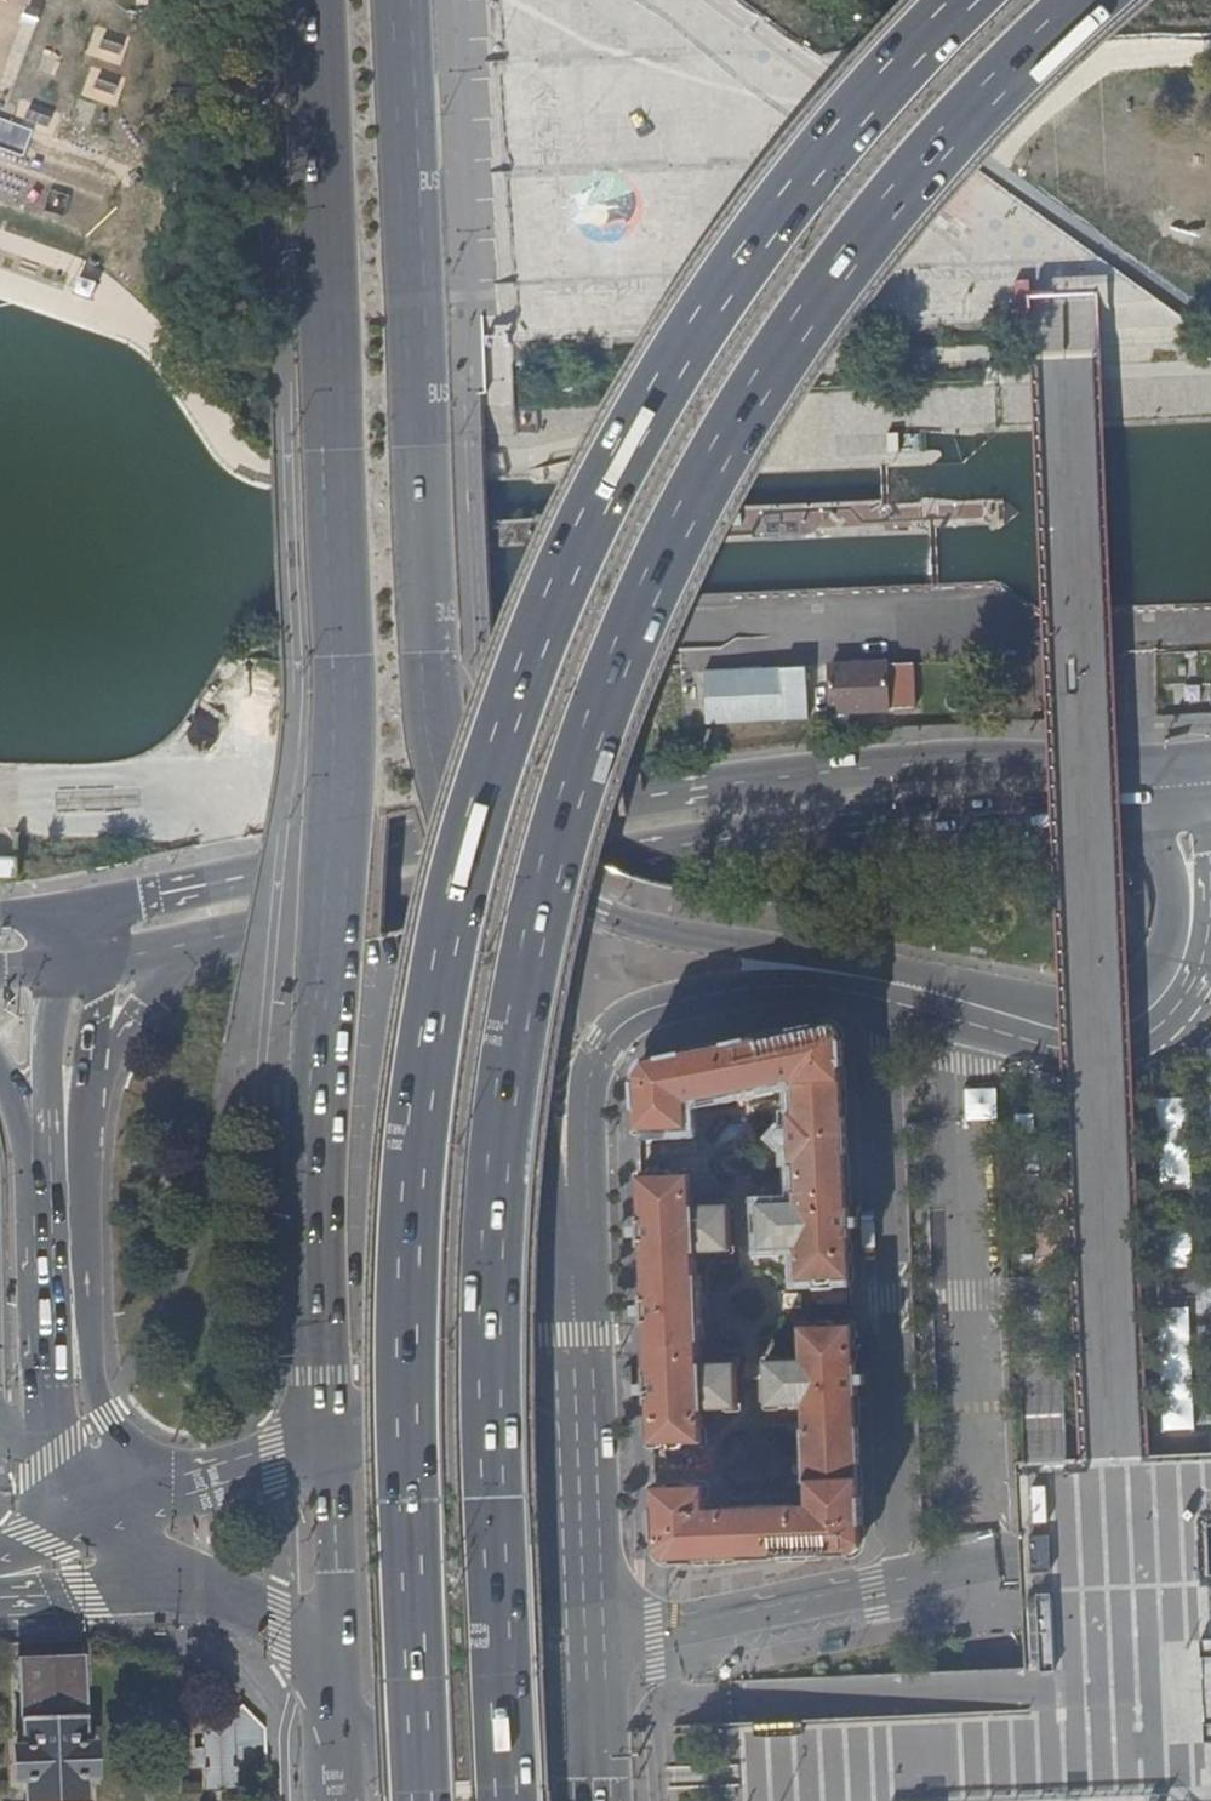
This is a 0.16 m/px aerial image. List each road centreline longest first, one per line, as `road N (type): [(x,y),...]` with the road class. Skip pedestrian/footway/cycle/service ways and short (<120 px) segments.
road 1 (motorway): [(509,1800),(494,1392),(501,1171),(540,928),(583,775),(680,538),(781,361),(932,159),(1089,0)]
road 2 (motorway): [(969,0),(817,170),(680,367),(567,585),(489,801),(434,1033),(416,1182),(410,1404),(424,1800)]
road 3 (primary): [(312,0),(343,659),(339,830),(317,1110),(327,1443)]
road 4 (primary): [(453,817),(429,655),(402,0)]
road 5 (residential): [(884,981),(901,1582)]
road 6 (secondary): [(636,807),(72,912)]
road 7 (residential): [(972,1566),(957,1001)]
road 8 (tertiary): [(1181,757),(1031,762),(636,807)]
road 9 (tertiary): [(564,1306),(586,1107),(597,1059),(616,1032),(652,1011),(771,985),(864,977)]
road 10 (tertiary): [(633,858),(967,819),(1153,810)]
road 11 (primary): [(564,1306),(453,817)]
road 12 (secondary): [(174,948),(633,858)]
road 13 (secondary): [(112,1514),(93,1353),(98,1048)]
road 14 (tertiary): [(864,977),(572,902),(532,881),(453,817)]
road 15 (residential): [(581,1641),(901,1582)]
road 16 (tertiary): [(957,1001),(1105,1040),(1153,1009),(1182,966),(1193,906)]
road 17 (secondary): [(32,1128),(44,1450)]
road 18 (primary): [(333,1693),(371,1744),(585,1734)]
road 19 (primary): [(327,1443),(333,1693)]
road 20 (primary): [(570,1437),(327,1443)]
road 21 (residential): [(972,1566),(1210,1551)]
road 22 (primary): [(327,1443),(112,1514)]
road 23 (primary): [(581,1641),(570,1437)]
road 24 (primary): [(187,1584),(295,1637),(333,1693)]
road 25 (secondary): [(53,970),(32,1128)]
road 26 (primary): [(570,1437),(564,1306)]
road 27 (secondary): [(98,1048),(174,948)]

